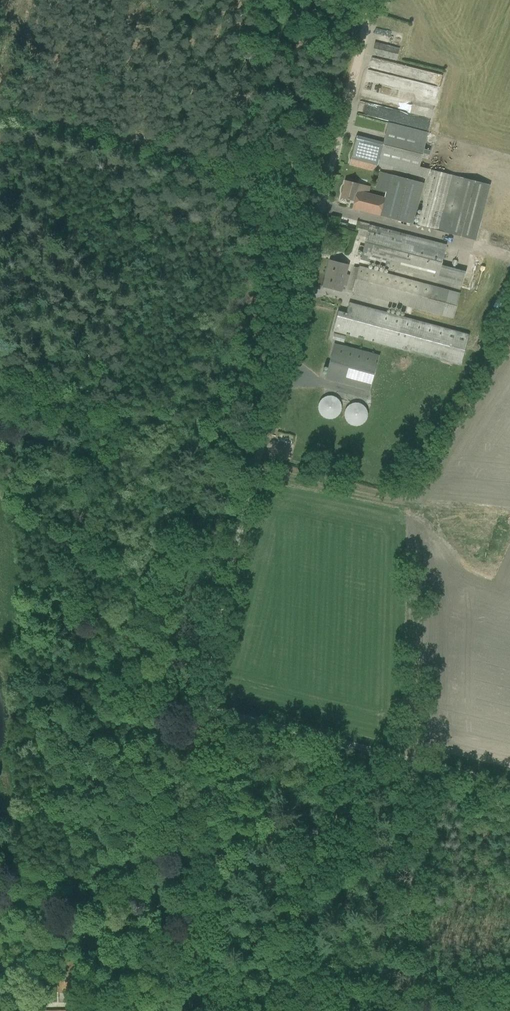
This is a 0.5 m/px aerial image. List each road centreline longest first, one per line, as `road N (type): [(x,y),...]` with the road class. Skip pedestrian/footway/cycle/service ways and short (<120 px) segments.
road 1 (unclassified): [(509,784),(200,707),(324,193)]
road 2 (track): [(169,1010),(200,981),(200,707),(0,653)]
road 3 (track): [(0,110),(324,193)]
road 4 (track): [(0,381),(262,444)]
road 5 (track): [(372,0),(336,146)]

